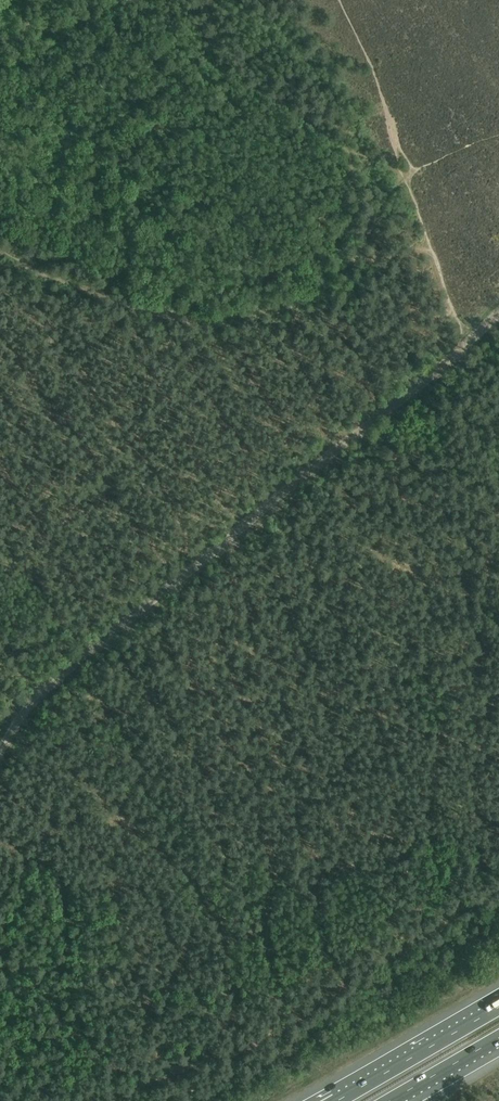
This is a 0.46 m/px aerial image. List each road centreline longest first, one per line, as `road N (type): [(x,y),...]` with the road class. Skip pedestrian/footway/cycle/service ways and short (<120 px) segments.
road 1 (track): [(0,758),(43,692),(498,311)]
road 2 (motorway): [(498,1007),(337,1100)]
road 3 (motorway): [(391,1100),(498,1038)]

